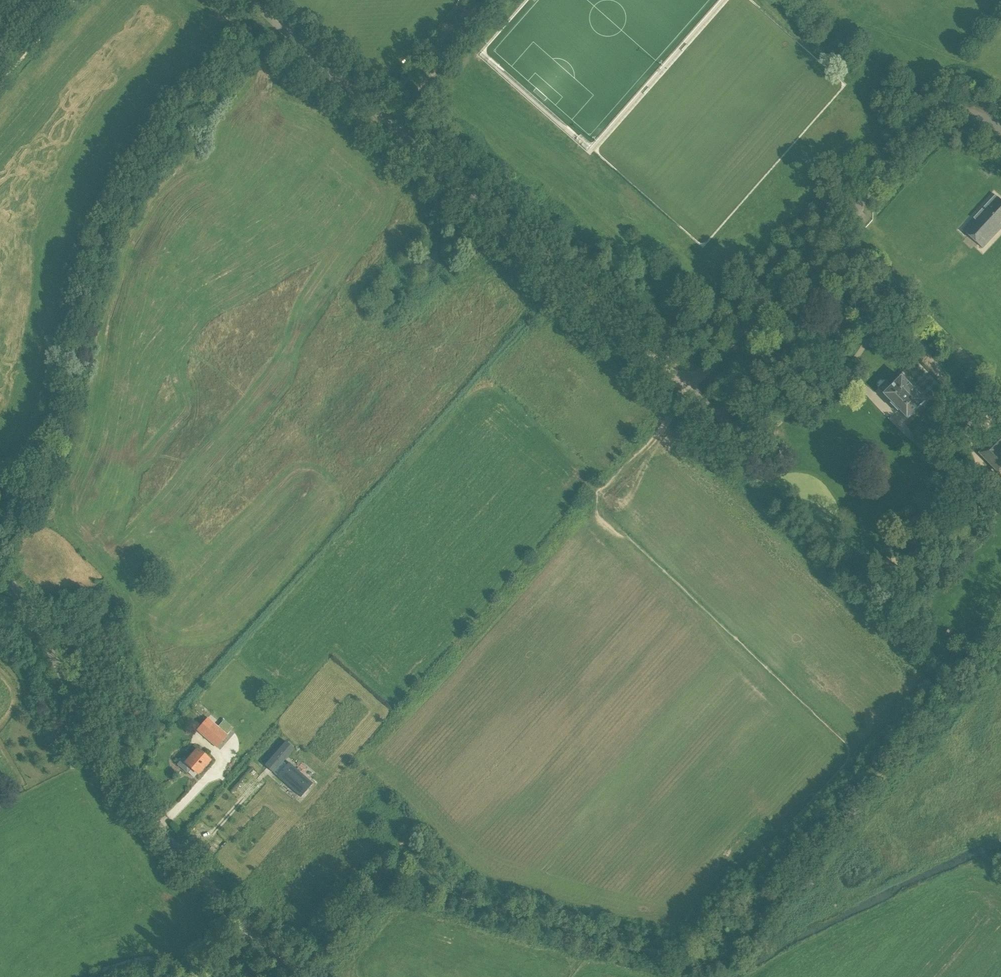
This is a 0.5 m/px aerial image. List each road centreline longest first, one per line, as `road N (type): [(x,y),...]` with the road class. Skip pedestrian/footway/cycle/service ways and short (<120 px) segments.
road 1 (unclassified): [(251,0),(689,388),(936,121),(975,115),(1000,130)]
road 2 (track): [(689,388),(601,494),(603,511),(847,745),(846,761),(787,826),(803,867)]
road 3 (track): [(297,970),(376,882),(391,877),(704,969),(803,867)]
road 4 (unclassified): [(305,976),(240,918),(119,778),(0,570)]
road 5 (track): [(803,867),(965,680)]

